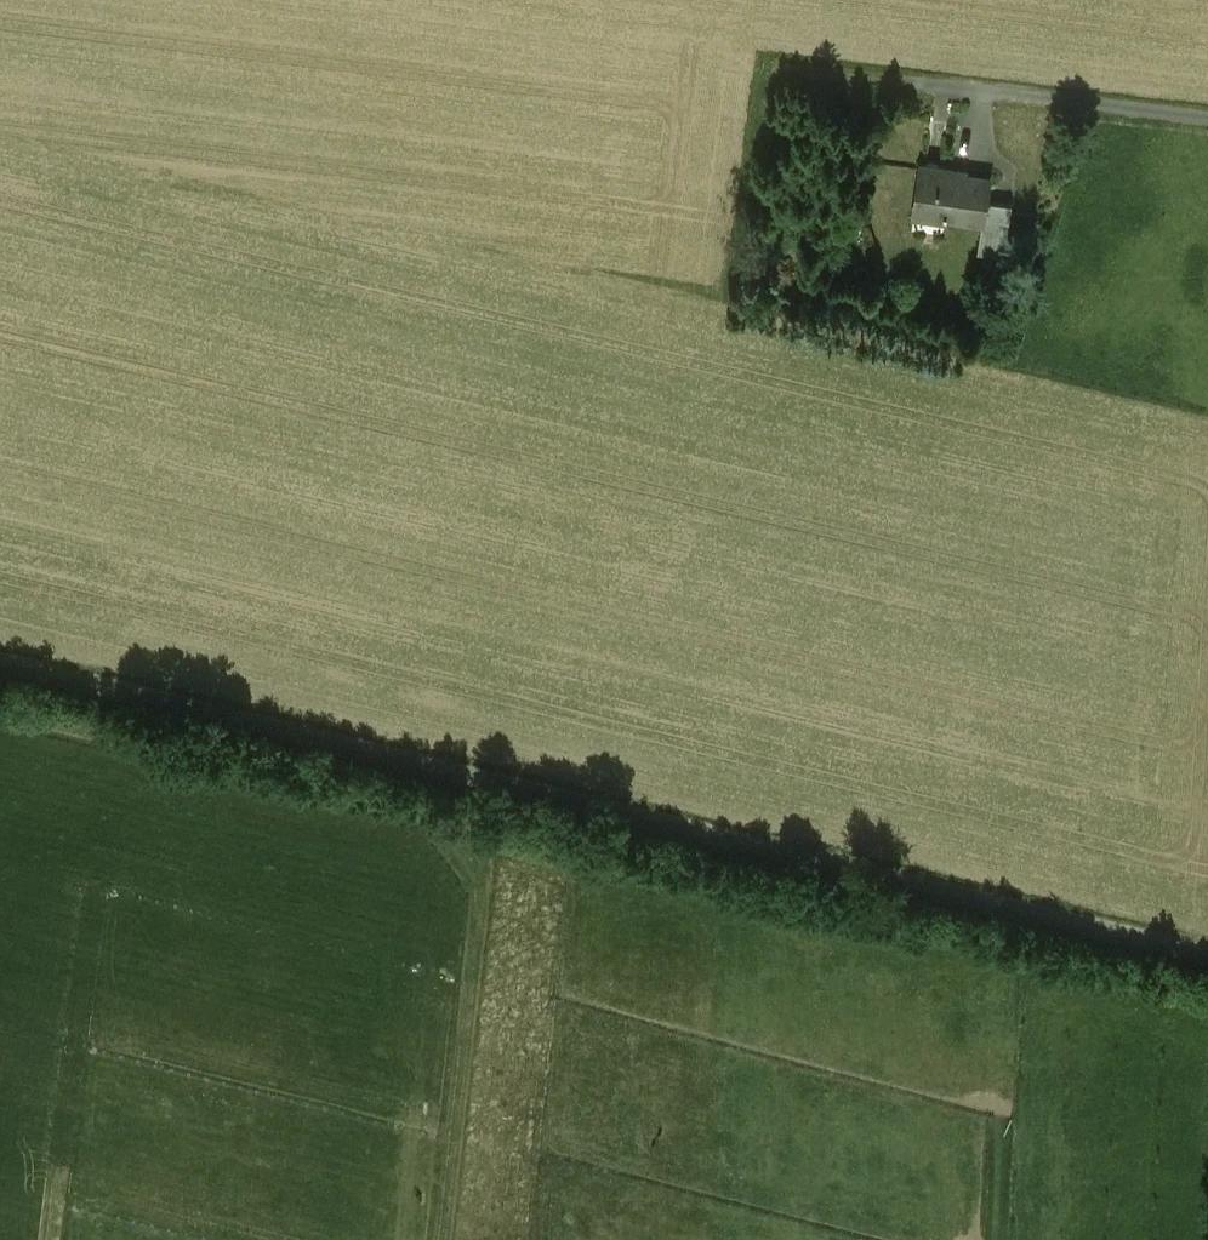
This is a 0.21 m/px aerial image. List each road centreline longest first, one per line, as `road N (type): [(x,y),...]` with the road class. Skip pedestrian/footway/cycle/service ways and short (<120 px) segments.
road 1 (unclassified): [(0,661),(1207,956)]

